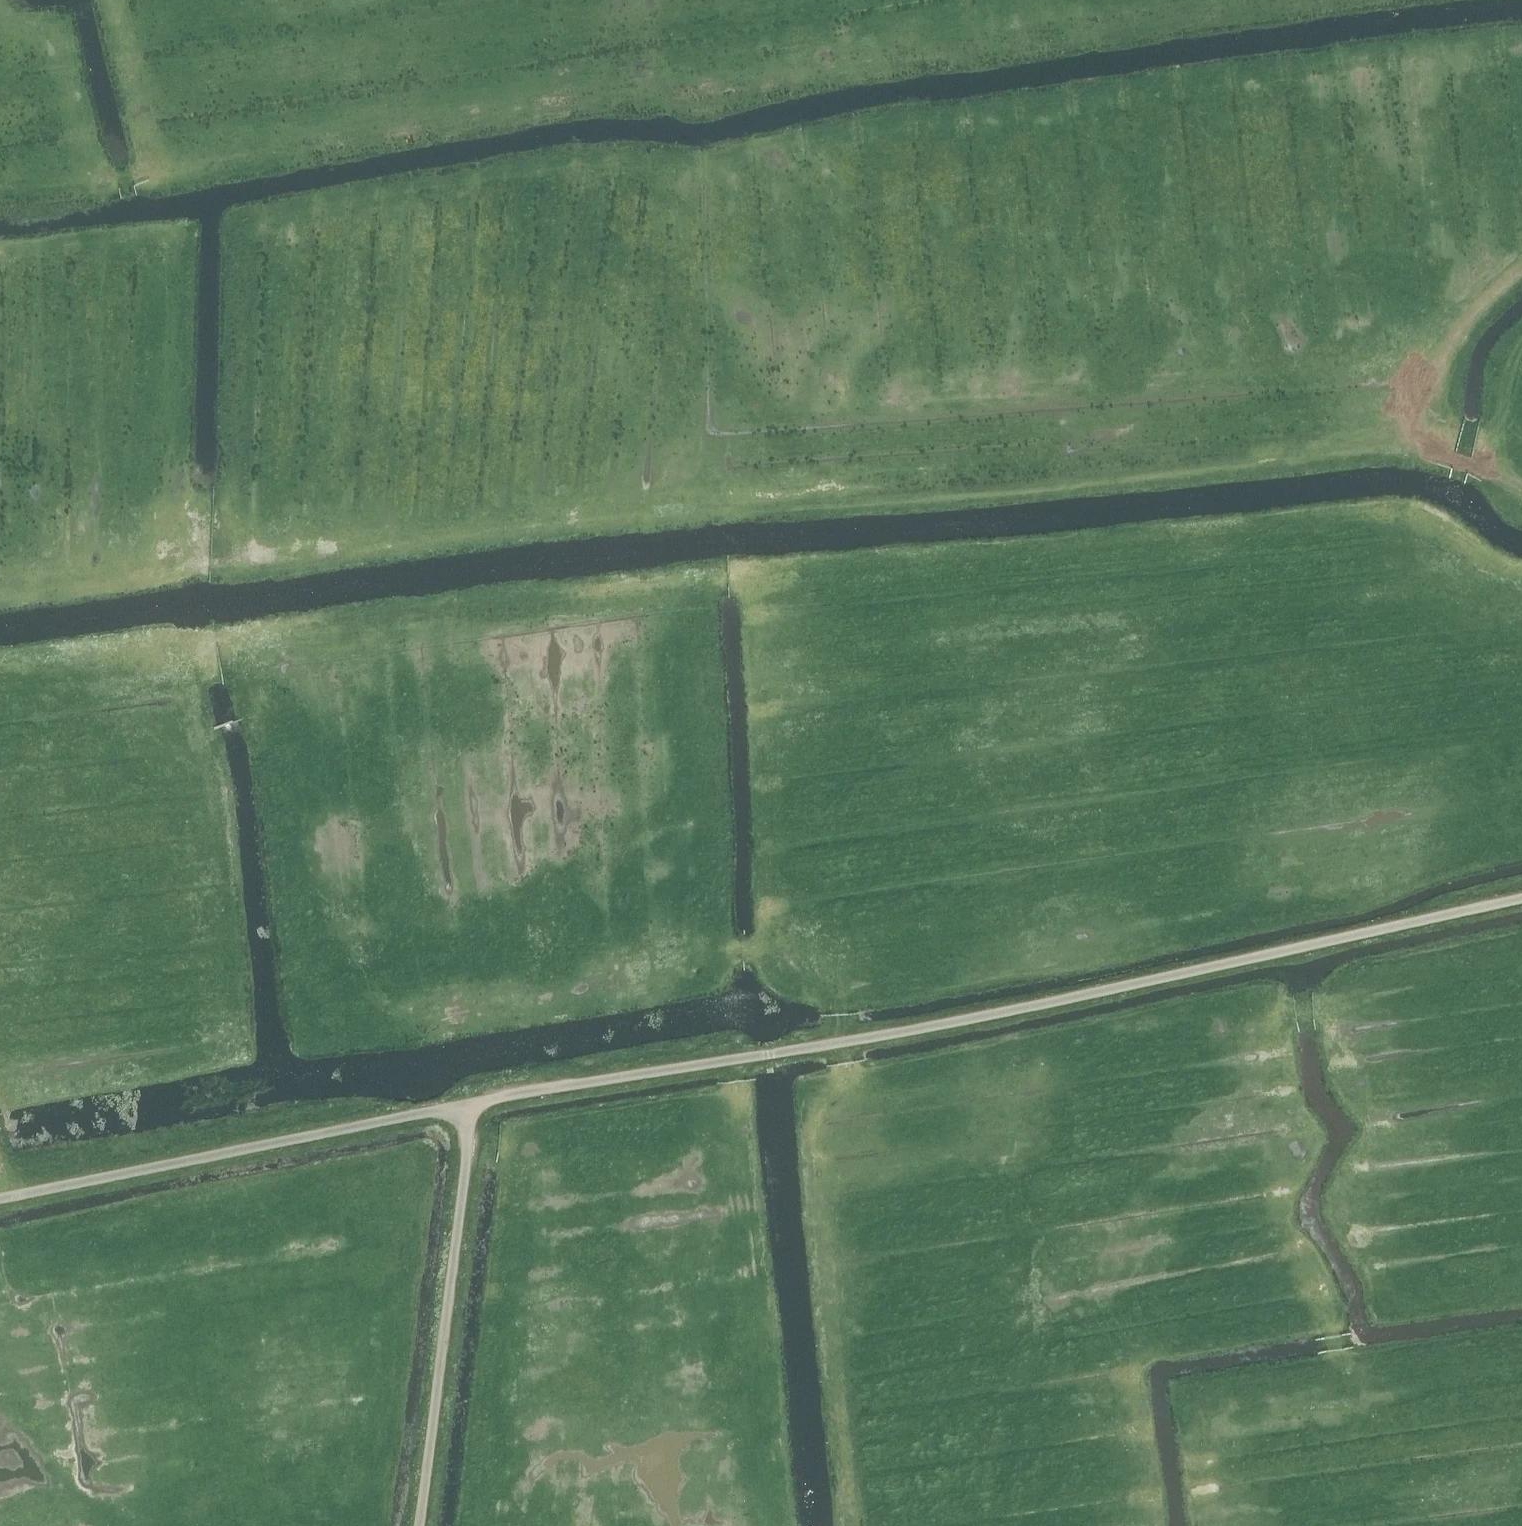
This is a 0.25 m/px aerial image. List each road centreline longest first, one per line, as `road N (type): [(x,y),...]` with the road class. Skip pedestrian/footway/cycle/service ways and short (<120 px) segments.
road 1 (unclassified): [(0,1199),(511,1095),(1003,1012),(1521,898)]

